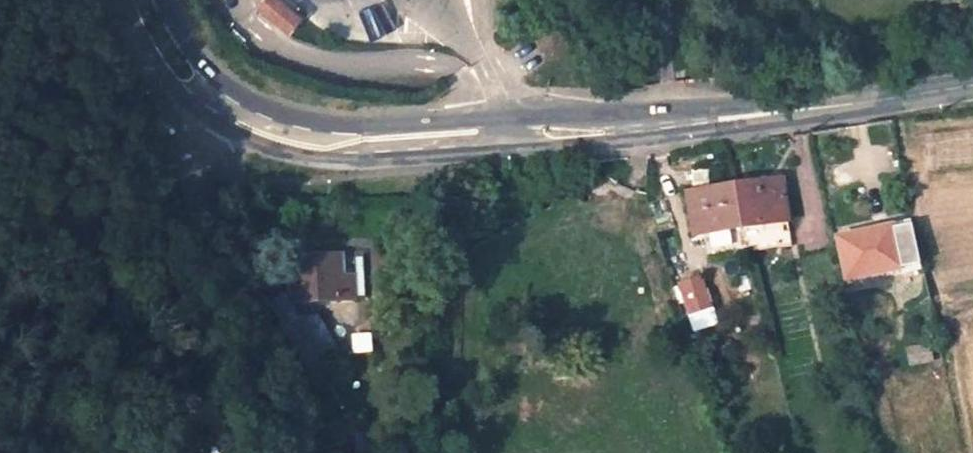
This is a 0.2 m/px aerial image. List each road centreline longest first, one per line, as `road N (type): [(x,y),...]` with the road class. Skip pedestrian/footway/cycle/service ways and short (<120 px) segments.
road 1 (secondary): [(972,83),(635,125),(371,144),(286,136),(214,103)]
road 2 (residential): [(214,103),(211,175),(257,351),(297,452)]
road 3 (secondary): [(214,103),(162,42),(146,0)]

